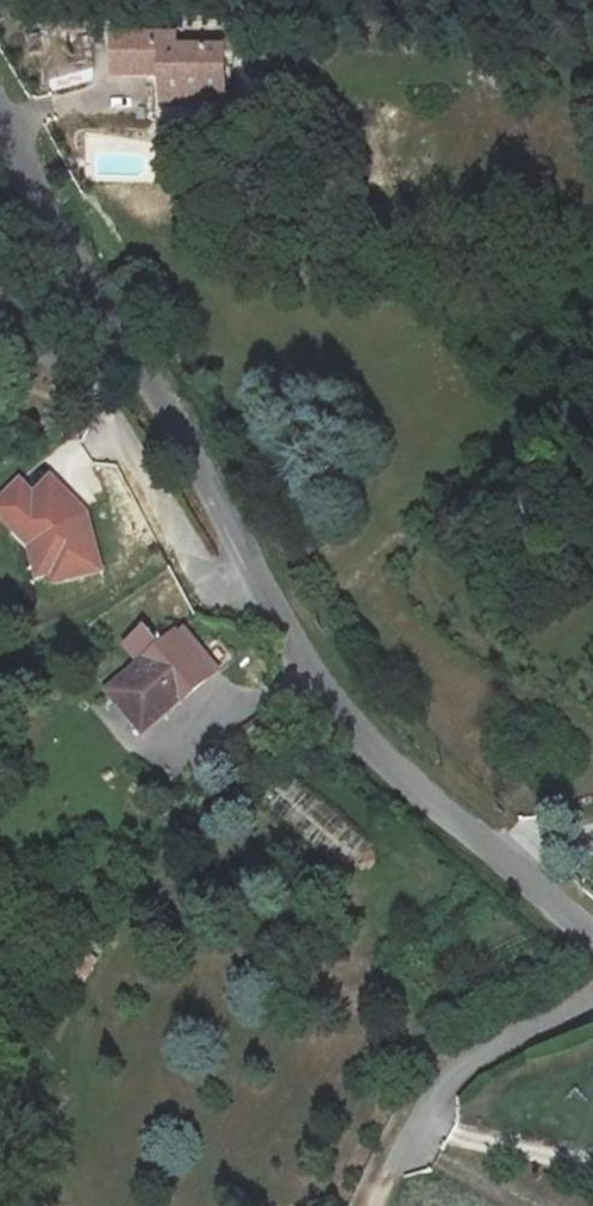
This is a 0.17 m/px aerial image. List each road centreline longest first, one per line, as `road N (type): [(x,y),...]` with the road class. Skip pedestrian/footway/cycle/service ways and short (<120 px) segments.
road 1 (unclassified): [(592,937),(376,759),(299,680),(252,575),(0,123)]

